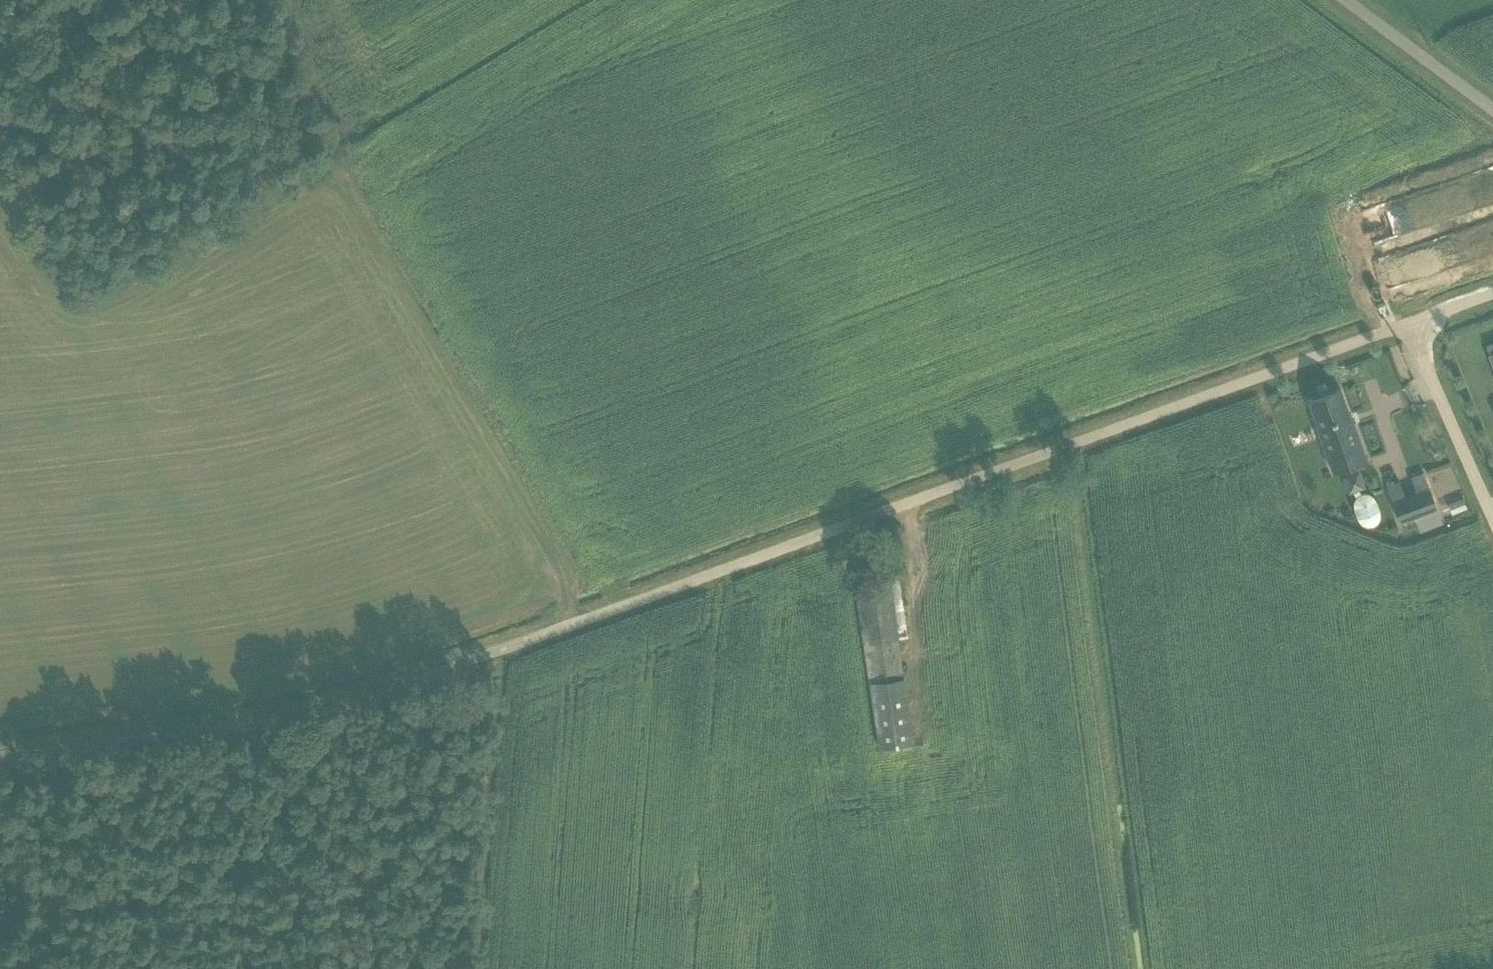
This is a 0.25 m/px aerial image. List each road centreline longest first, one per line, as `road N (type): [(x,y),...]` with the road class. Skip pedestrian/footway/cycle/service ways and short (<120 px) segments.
road 1 (unclassified): [(1410,323),(335,708),(263,725),(0,757)]
road 2 (unclassified): [(1492,510),(1410,323)]
road 3 (unclassified): [(1492,111),(1344,0)]

